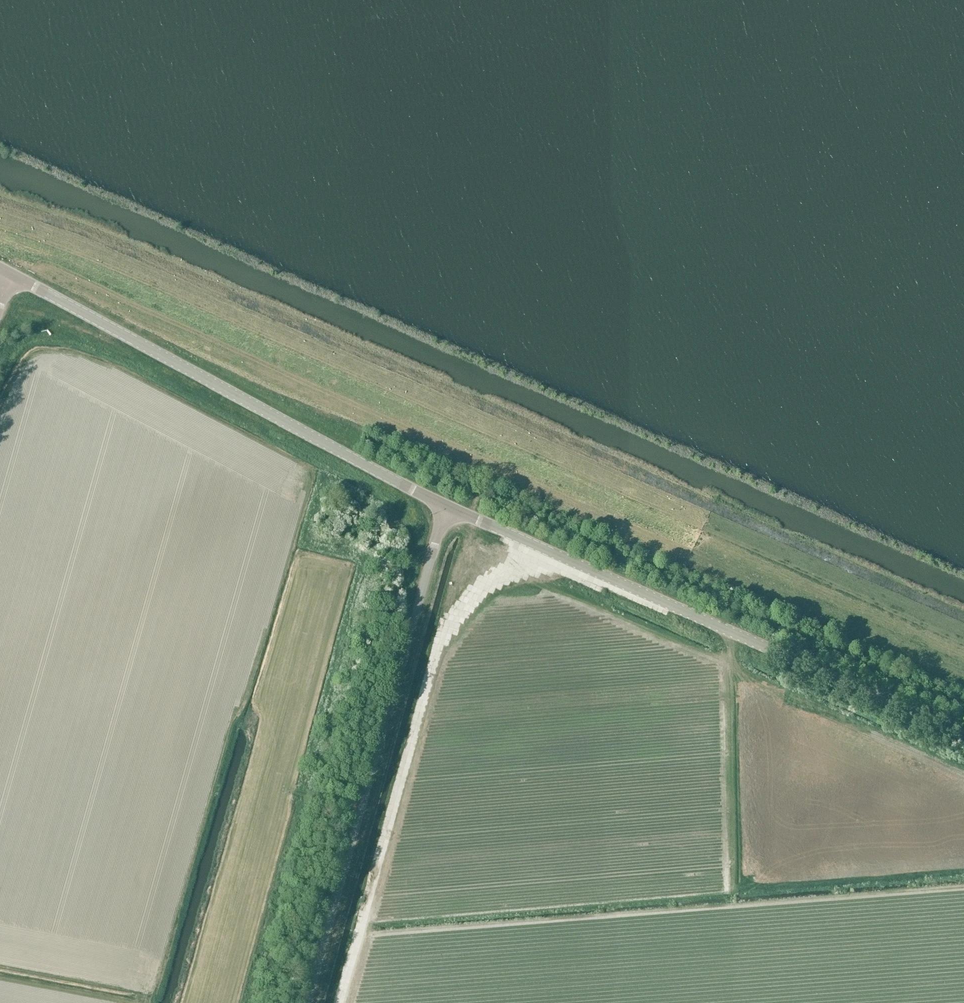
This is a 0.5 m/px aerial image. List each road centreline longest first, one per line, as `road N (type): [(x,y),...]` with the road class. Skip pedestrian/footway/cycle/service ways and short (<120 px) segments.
road 1 (unclassified): [(963,735),(448,508)]
road 2 (unclassified): [(308,1002),(448,508)]
road 3 (unclassified): [(448,508),(8,273)]

